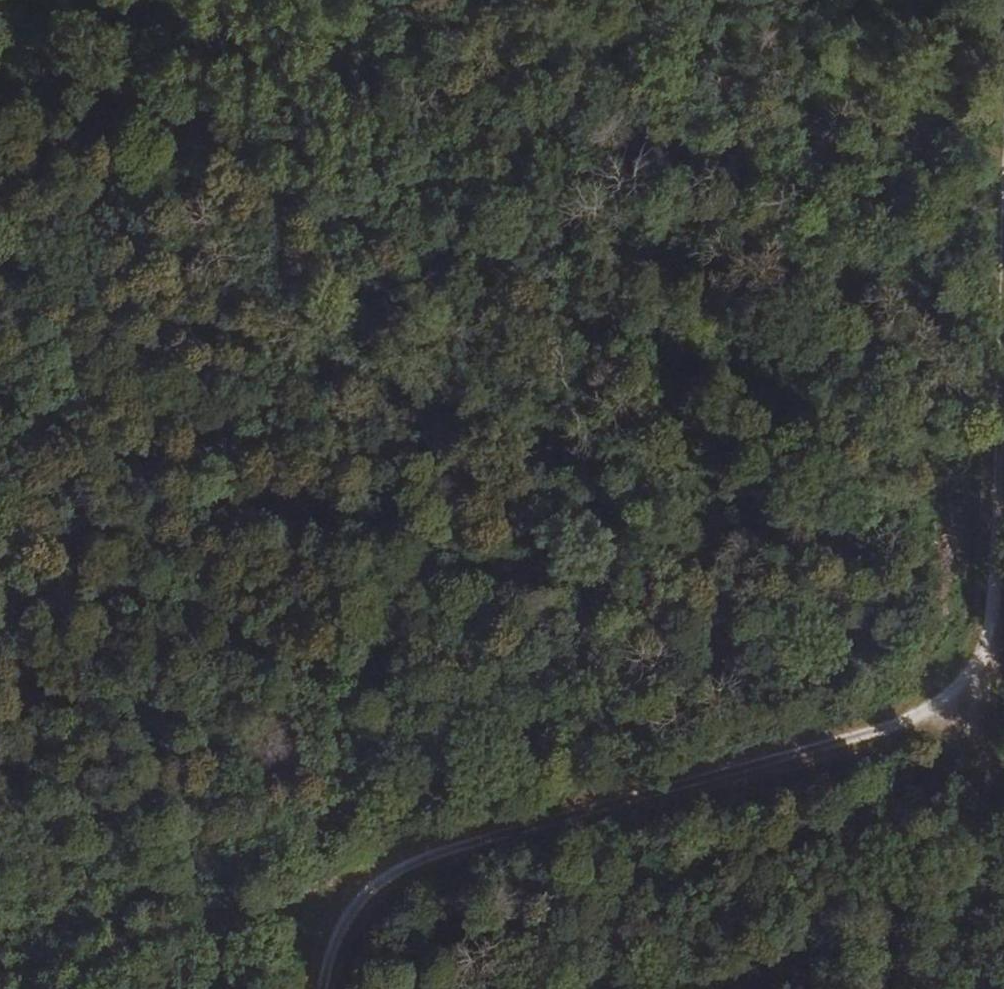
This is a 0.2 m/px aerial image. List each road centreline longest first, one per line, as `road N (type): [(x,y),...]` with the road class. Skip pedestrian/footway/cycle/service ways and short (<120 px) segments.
road 1 (track): [(321,988),(348,916),(390,879),(938,700),(970,667),(993,623)]
road 2 (track): [(964,988),(1003,396)]

